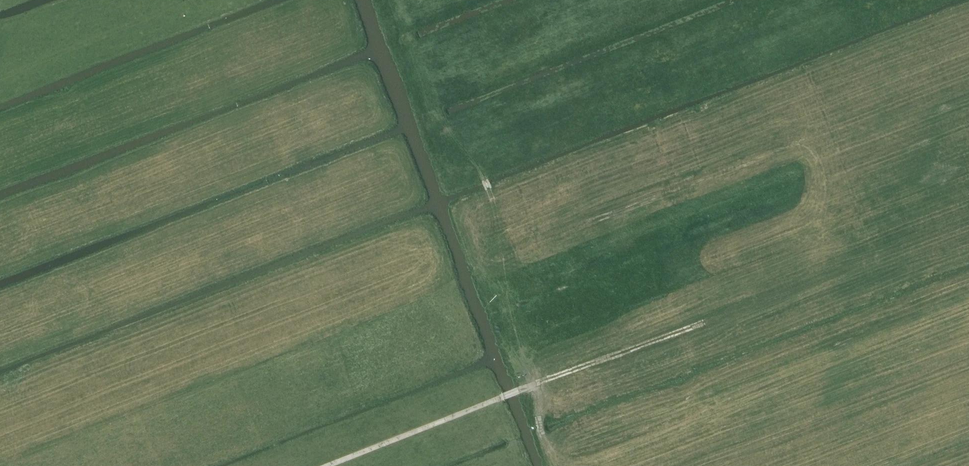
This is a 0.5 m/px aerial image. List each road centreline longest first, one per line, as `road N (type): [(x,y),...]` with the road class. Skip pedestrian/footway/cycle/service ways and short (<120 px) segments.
road 1 (track): [(325,465),(579,369)]

